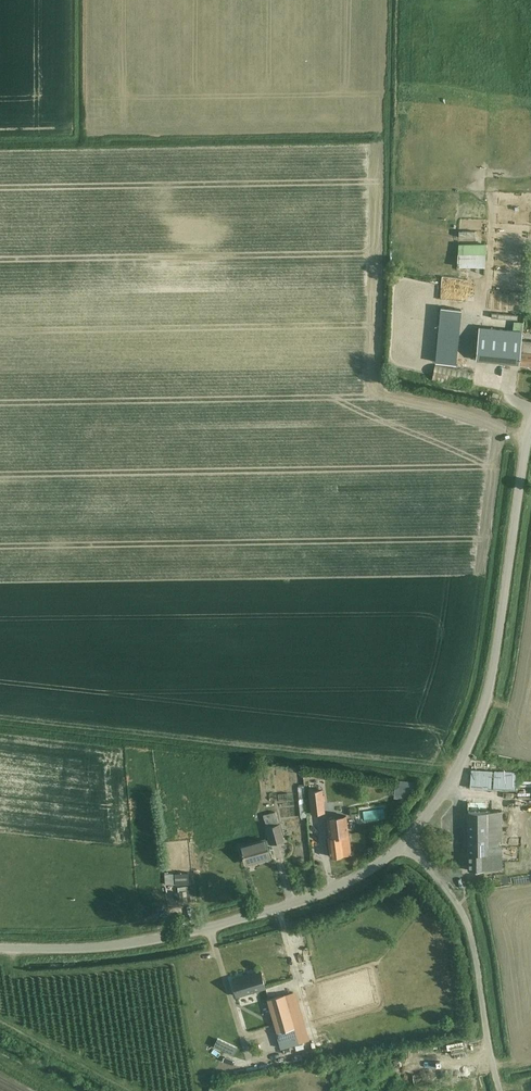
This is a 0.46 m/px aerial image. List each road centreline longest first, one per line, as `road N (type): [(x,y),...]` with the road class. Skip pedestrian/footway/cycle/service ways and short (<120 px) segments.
road 1 (unclassified): [(0,943),(102,946),(273,906),(348,884),(413,839)]
road 2 (unclassified): [(413,839),(493,683),(530,430)]
road 3 (unclassified): [(507,1080),(481,930),(464,891),(413,839)]

